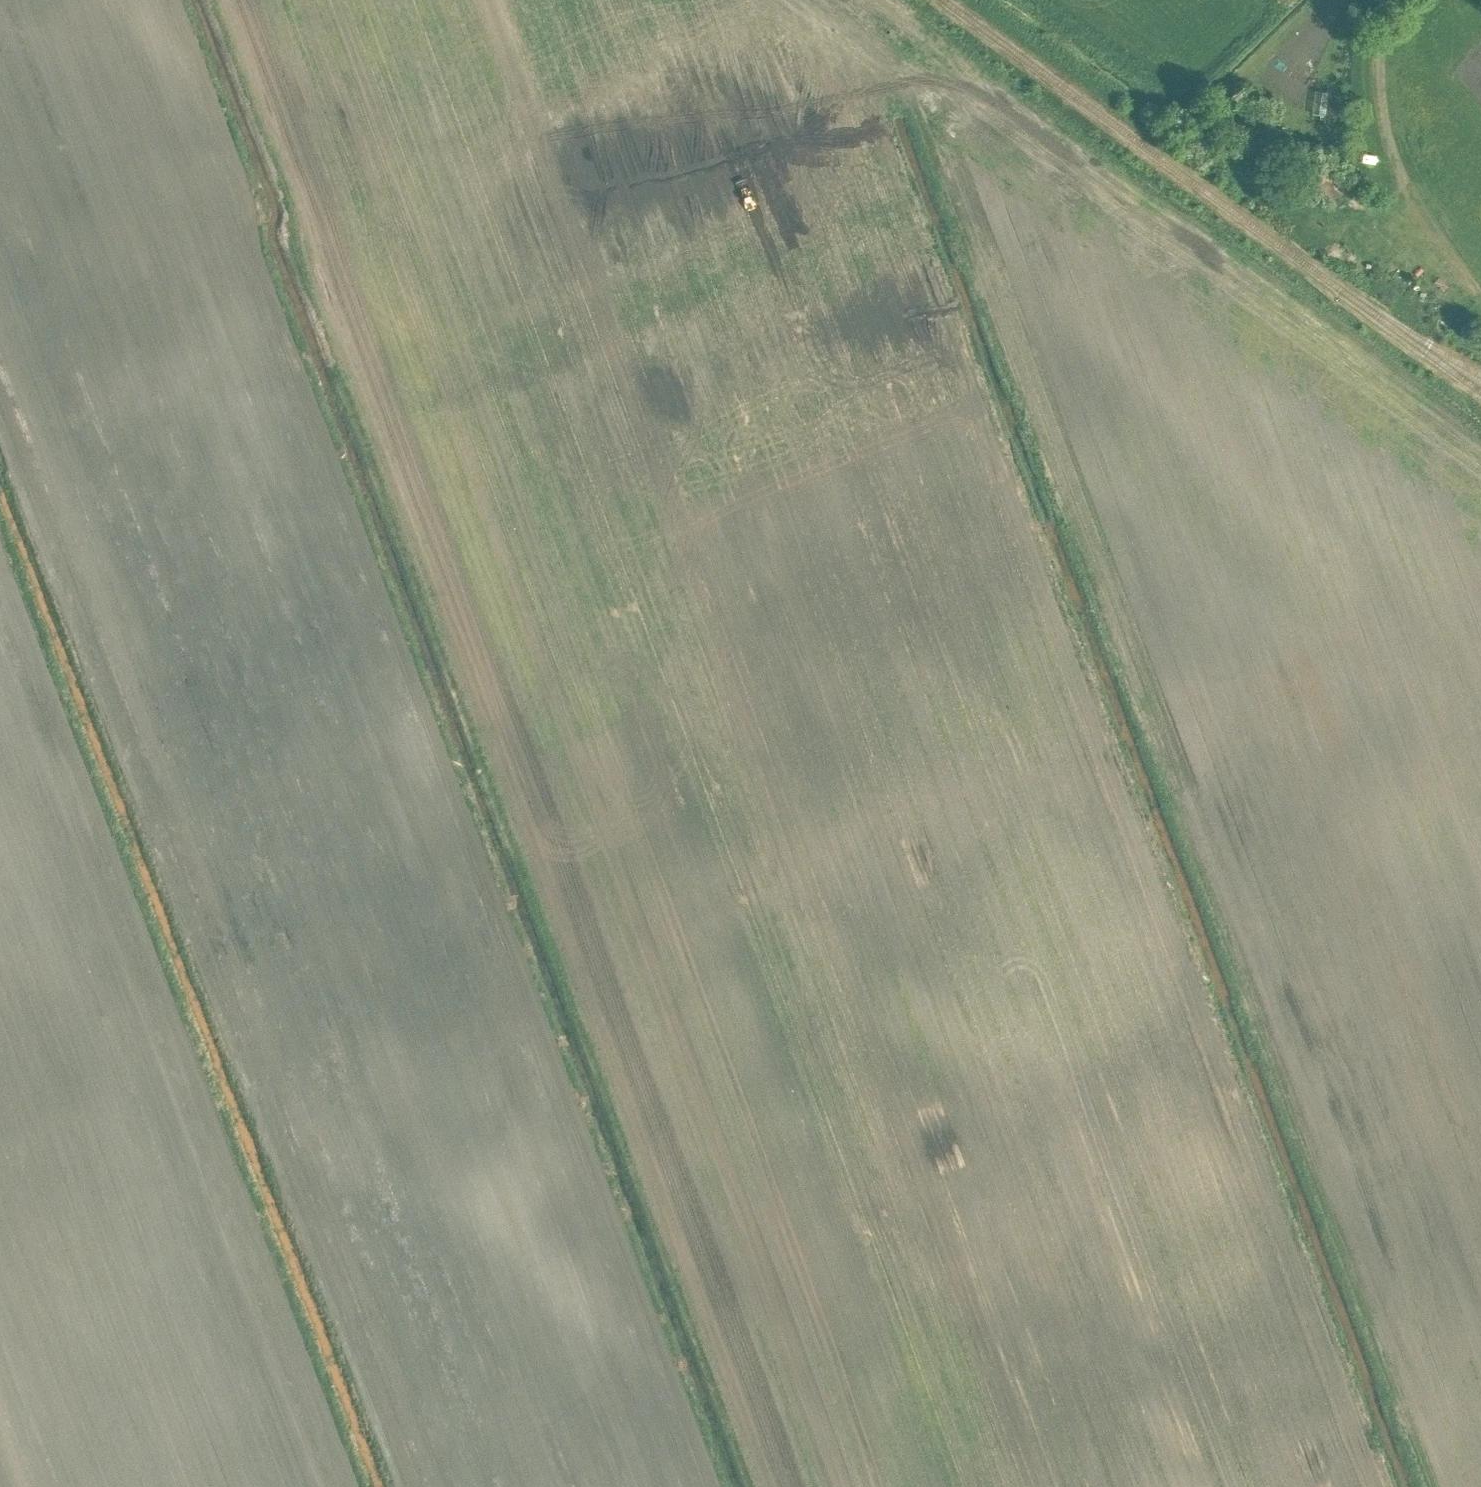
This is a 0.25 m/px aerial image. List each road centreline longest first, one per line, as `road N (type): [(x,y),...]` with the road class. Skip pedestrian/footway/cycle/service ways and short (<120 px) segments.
road 1 (track): [(1397,0),(1379,60),(1389,146),(1430,229),(1459,266)]

